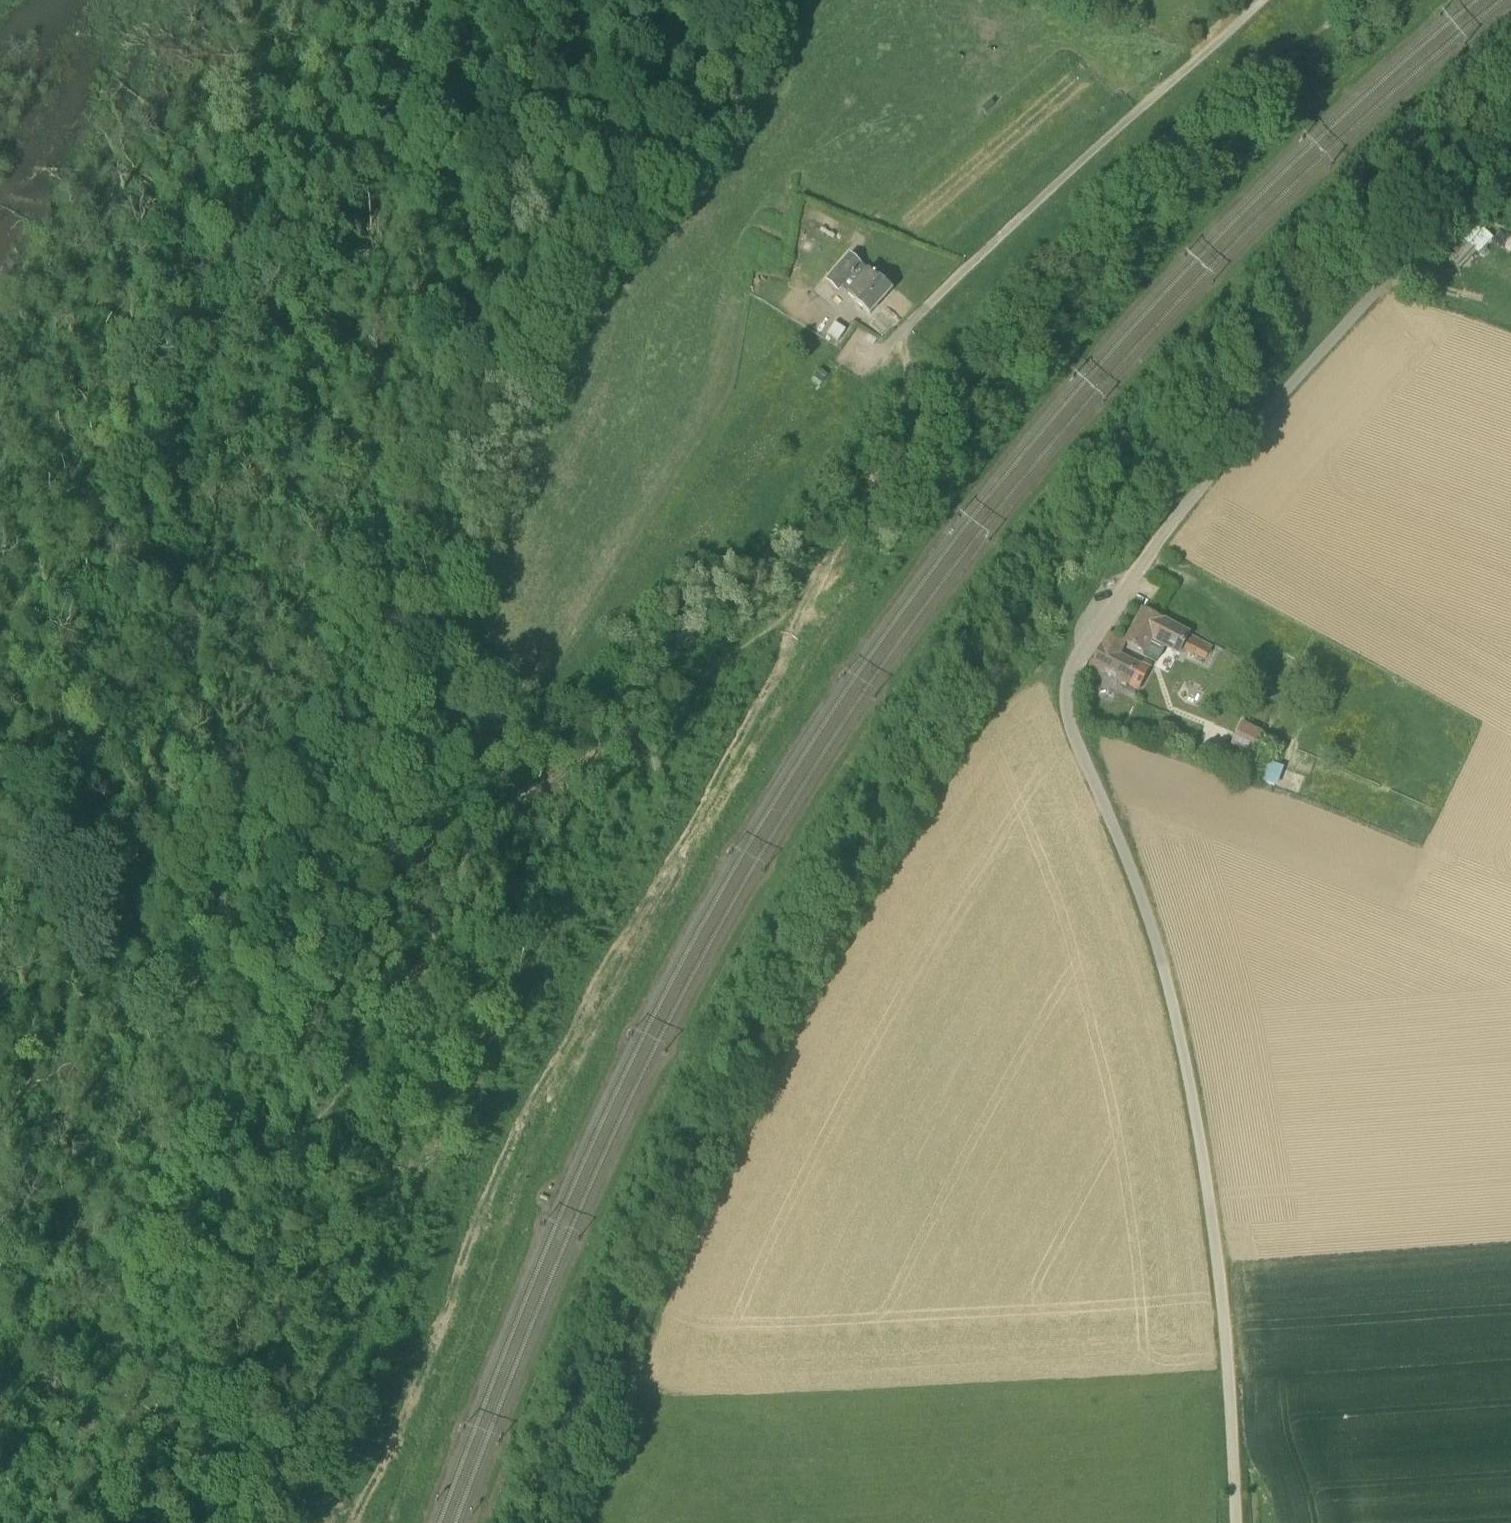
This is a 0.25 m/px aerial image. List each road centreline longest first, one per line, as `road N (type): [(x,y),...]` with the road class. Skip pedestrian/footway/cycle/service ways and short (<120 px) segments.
road 1 (residential): [(1236,1522),(1223,1302),(1189,1078),(1156,938),(1071,724),(1071,671),(1098,618),(1301,369),(1510,141)]
road 2 (residential): [(863,374),(1262,0)]

